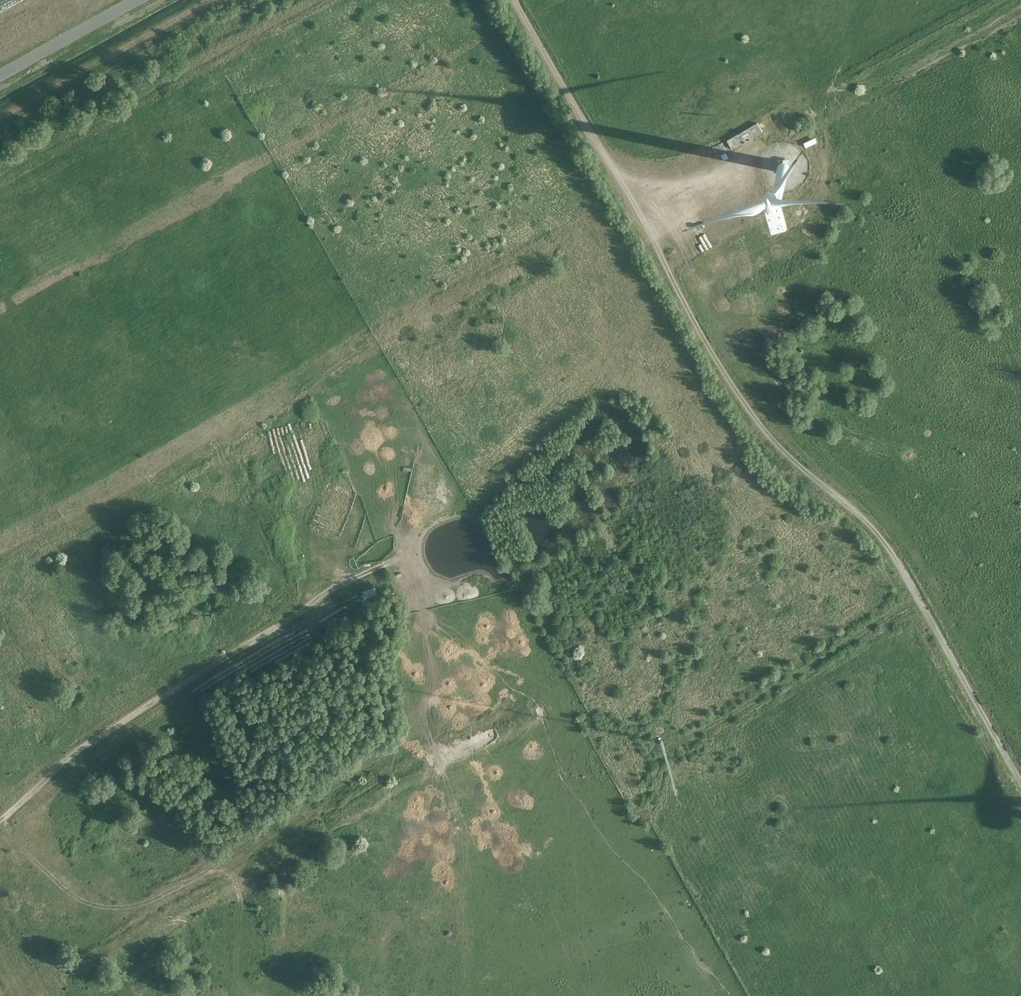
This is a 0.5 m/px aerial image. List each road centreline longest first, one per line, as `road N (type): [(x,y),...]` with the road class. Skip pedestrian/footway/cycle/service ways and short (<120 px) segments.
road 1 (track): [(514,0),(762,437),(878,532),(1020,794)]
road 2 (track): [(691,735),(915,600)]
road 3 (unclassified): [(0,75),(135,0)]

